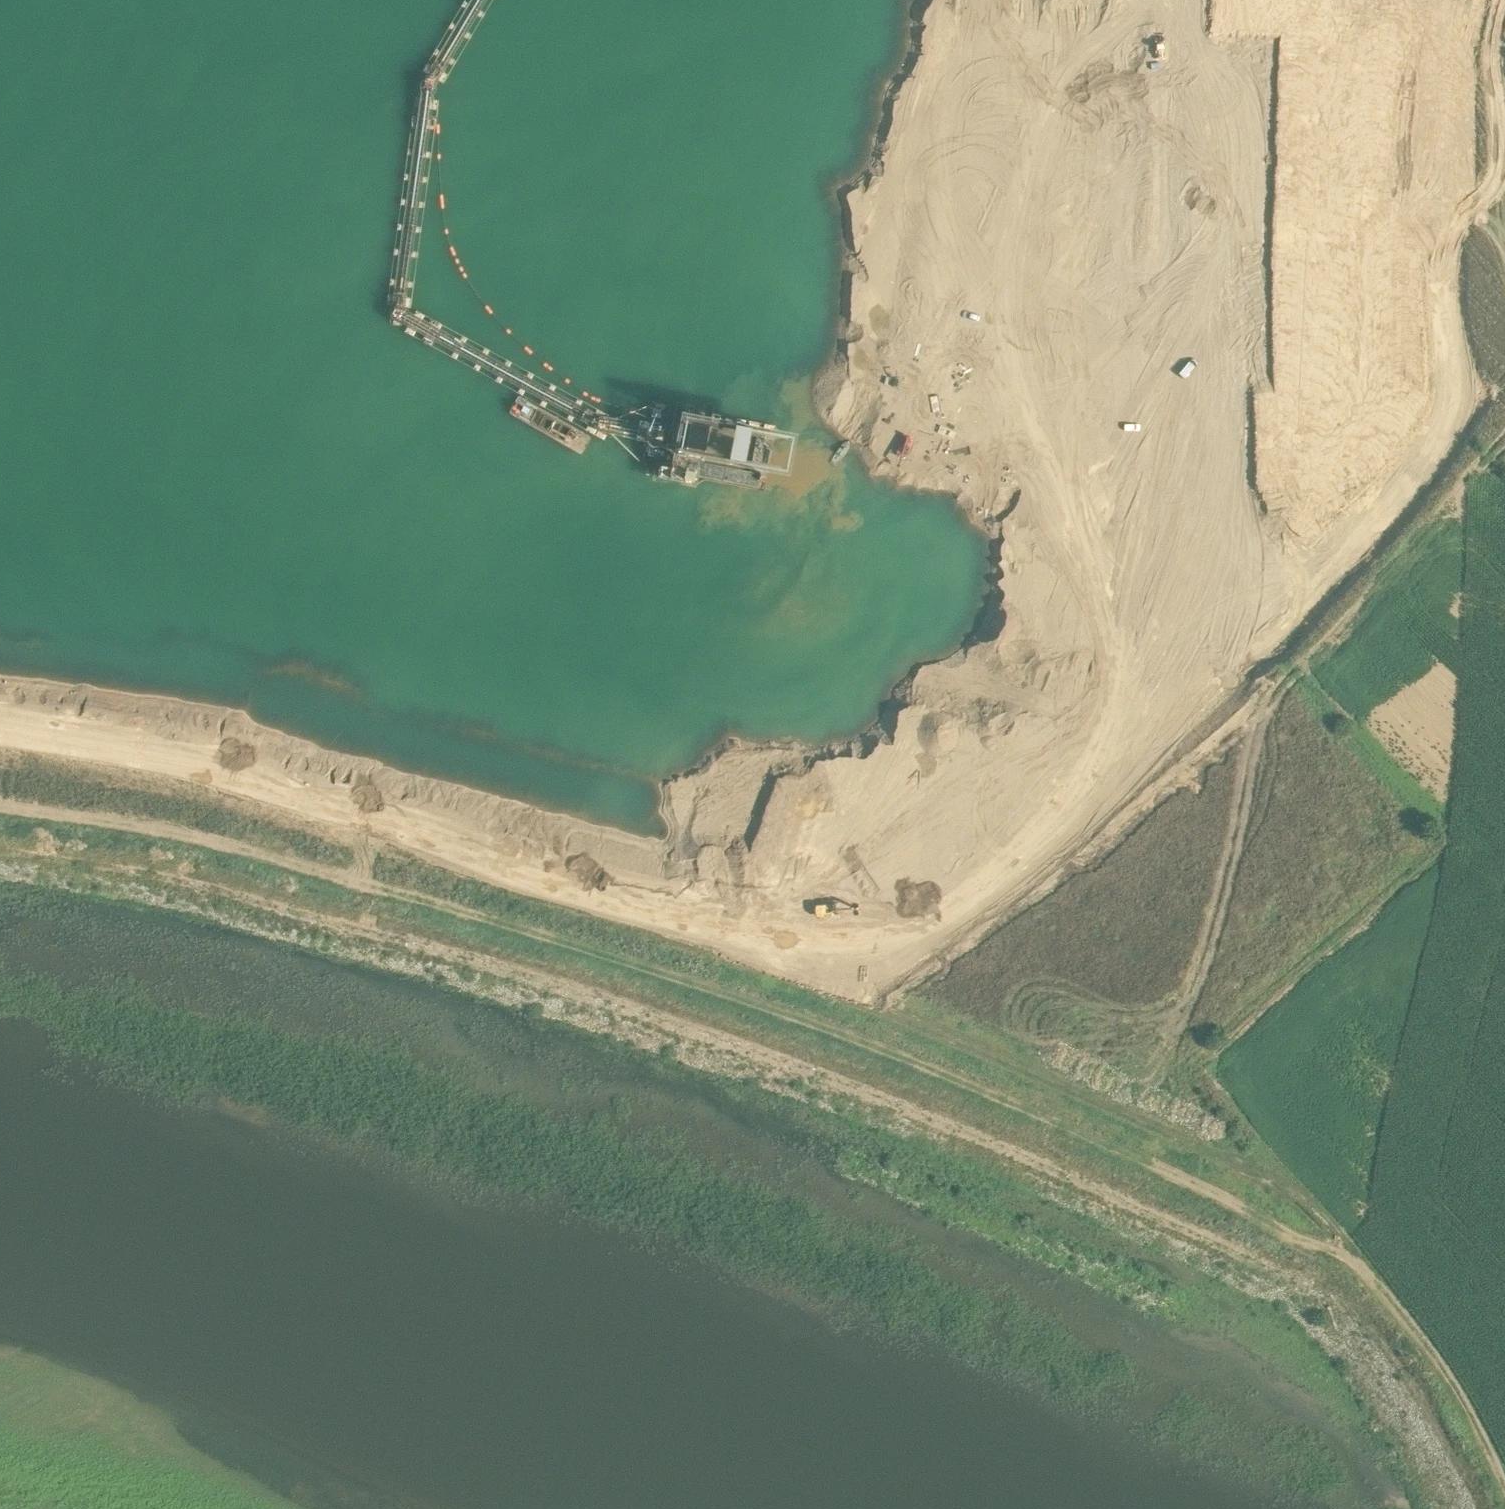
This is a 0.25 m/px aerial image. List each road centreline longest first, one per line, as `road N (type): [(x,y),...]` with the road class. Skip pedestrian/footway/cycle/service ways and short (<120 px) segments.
road 1 (track): [(1504,1499),(1435,1357),(1351,1263),(1330,1251),(1279,1235),(1152,1170),(805,1023),(187,839),(0,812)]
road 2 (track): [(0,726),(167,745),(592,866),(1274,1136)]

